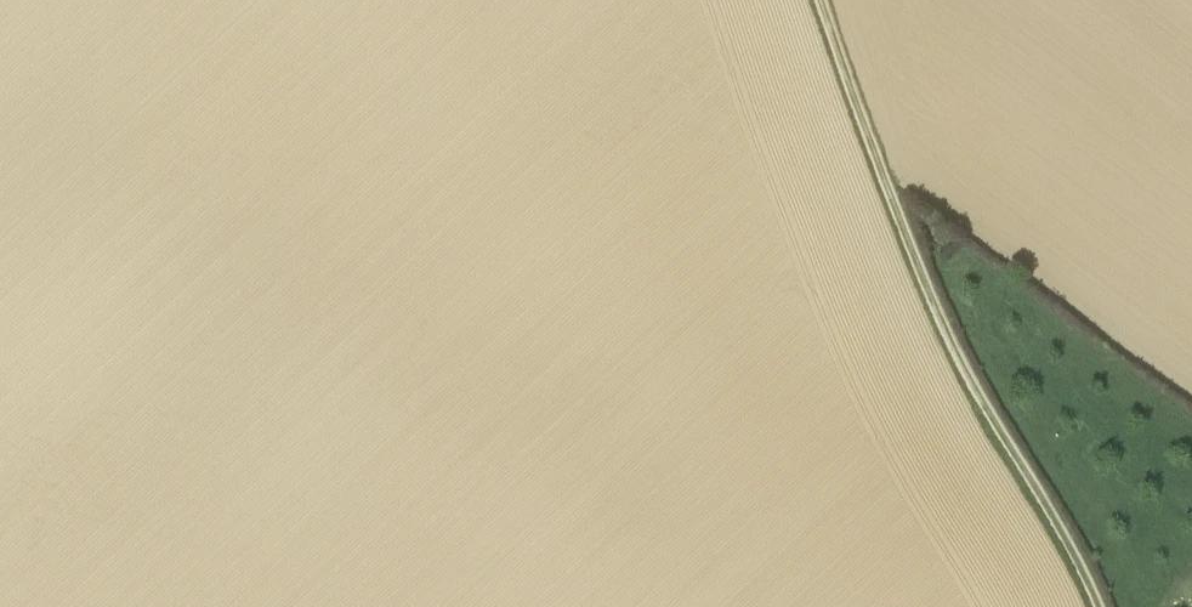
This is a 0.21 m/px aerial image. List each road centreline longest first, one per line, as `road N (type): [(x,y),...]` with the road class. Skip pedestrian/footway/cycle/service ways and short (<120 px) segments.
road 1 (track): [(1095,606),(942,332),(820,0)]

